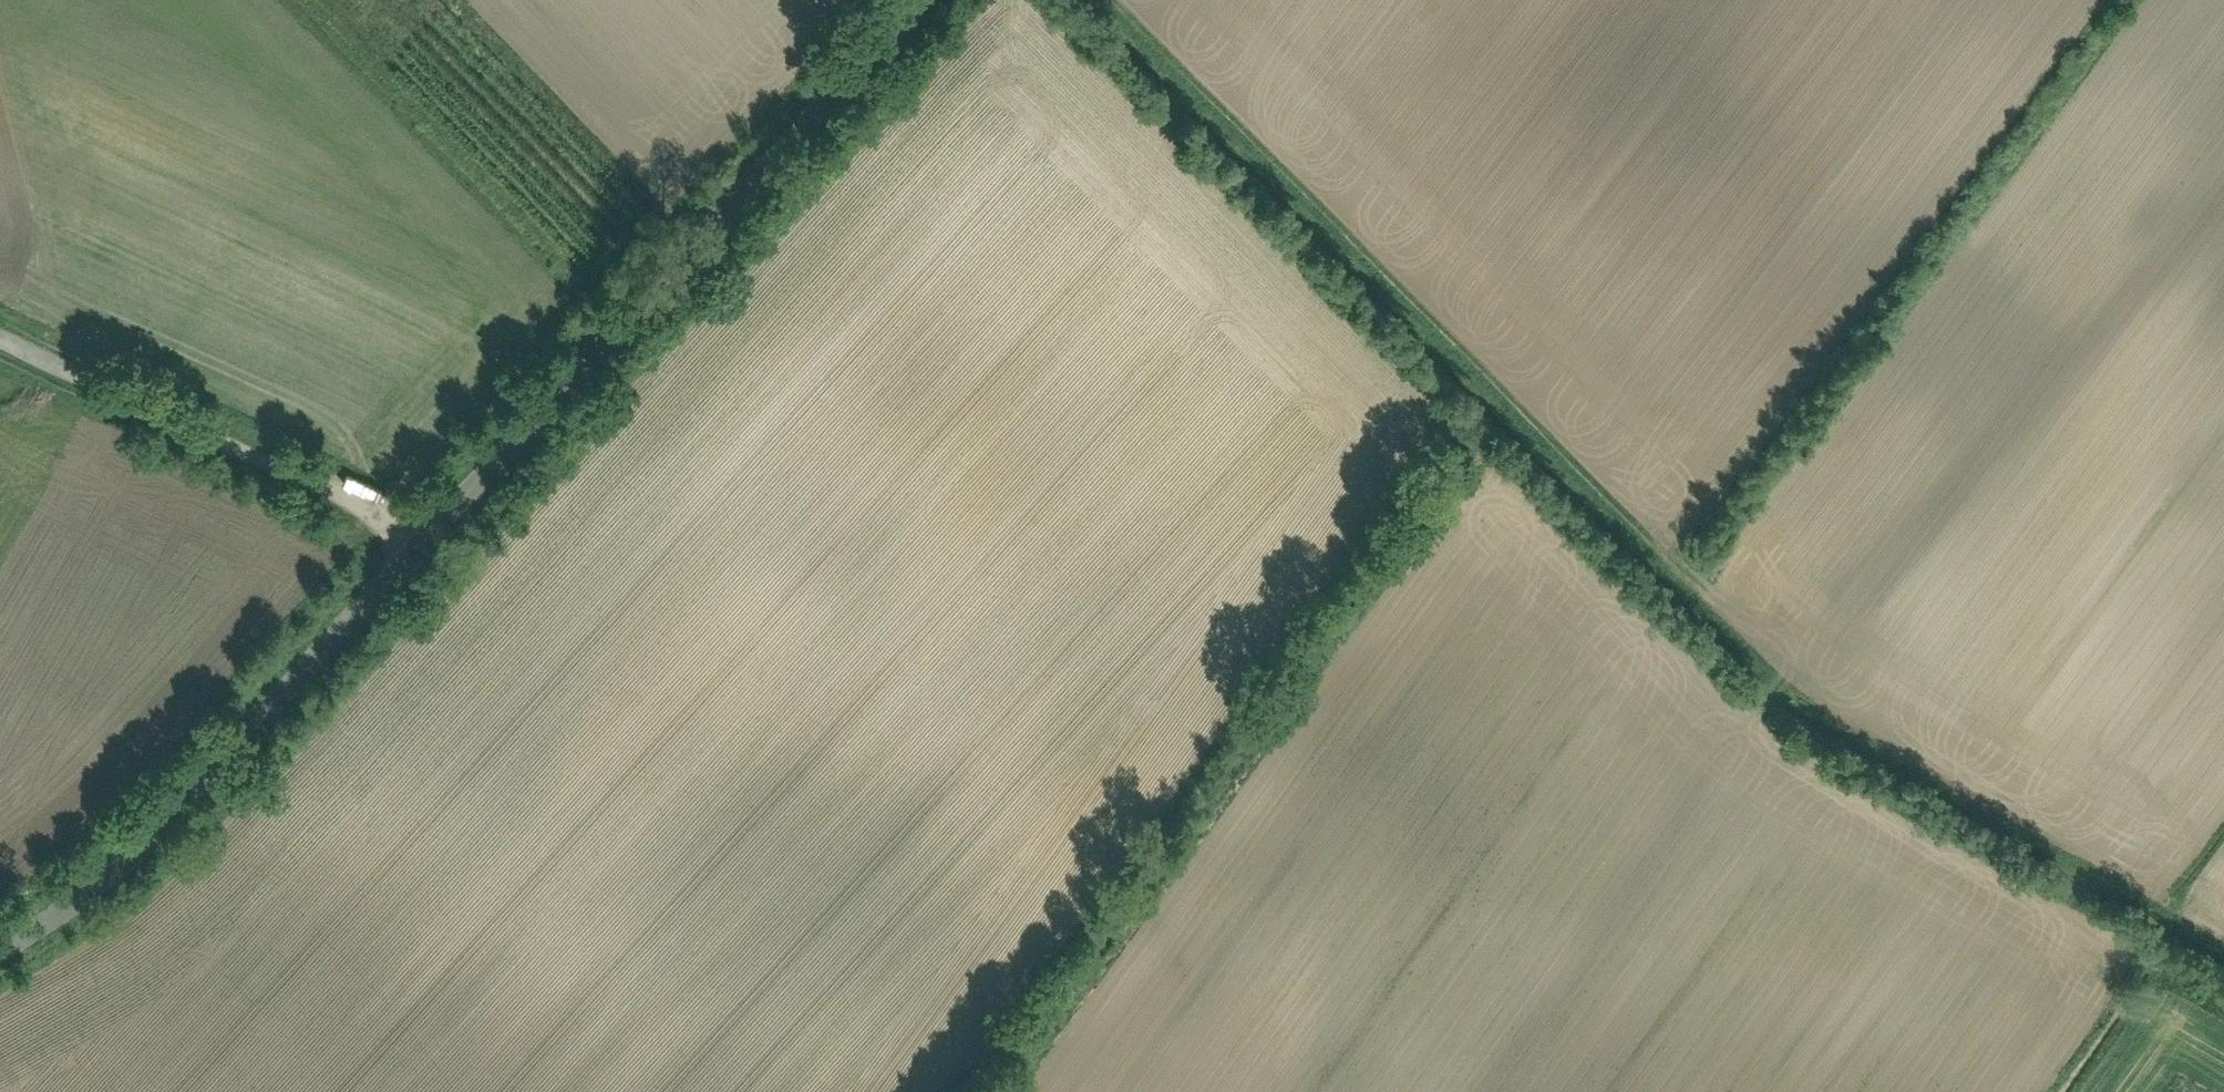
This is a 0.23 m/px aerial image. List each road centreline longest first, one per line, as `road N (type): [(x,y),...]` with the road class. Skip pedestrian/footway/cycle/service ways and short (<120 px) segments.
road 1 (residential): [(926,0),(421,550)]
road 2 (residential): [(421,550),(140,846),(38,929),(0,949)]
road 3 (unclassified): [(421,550),(336,491),(0,335)]

